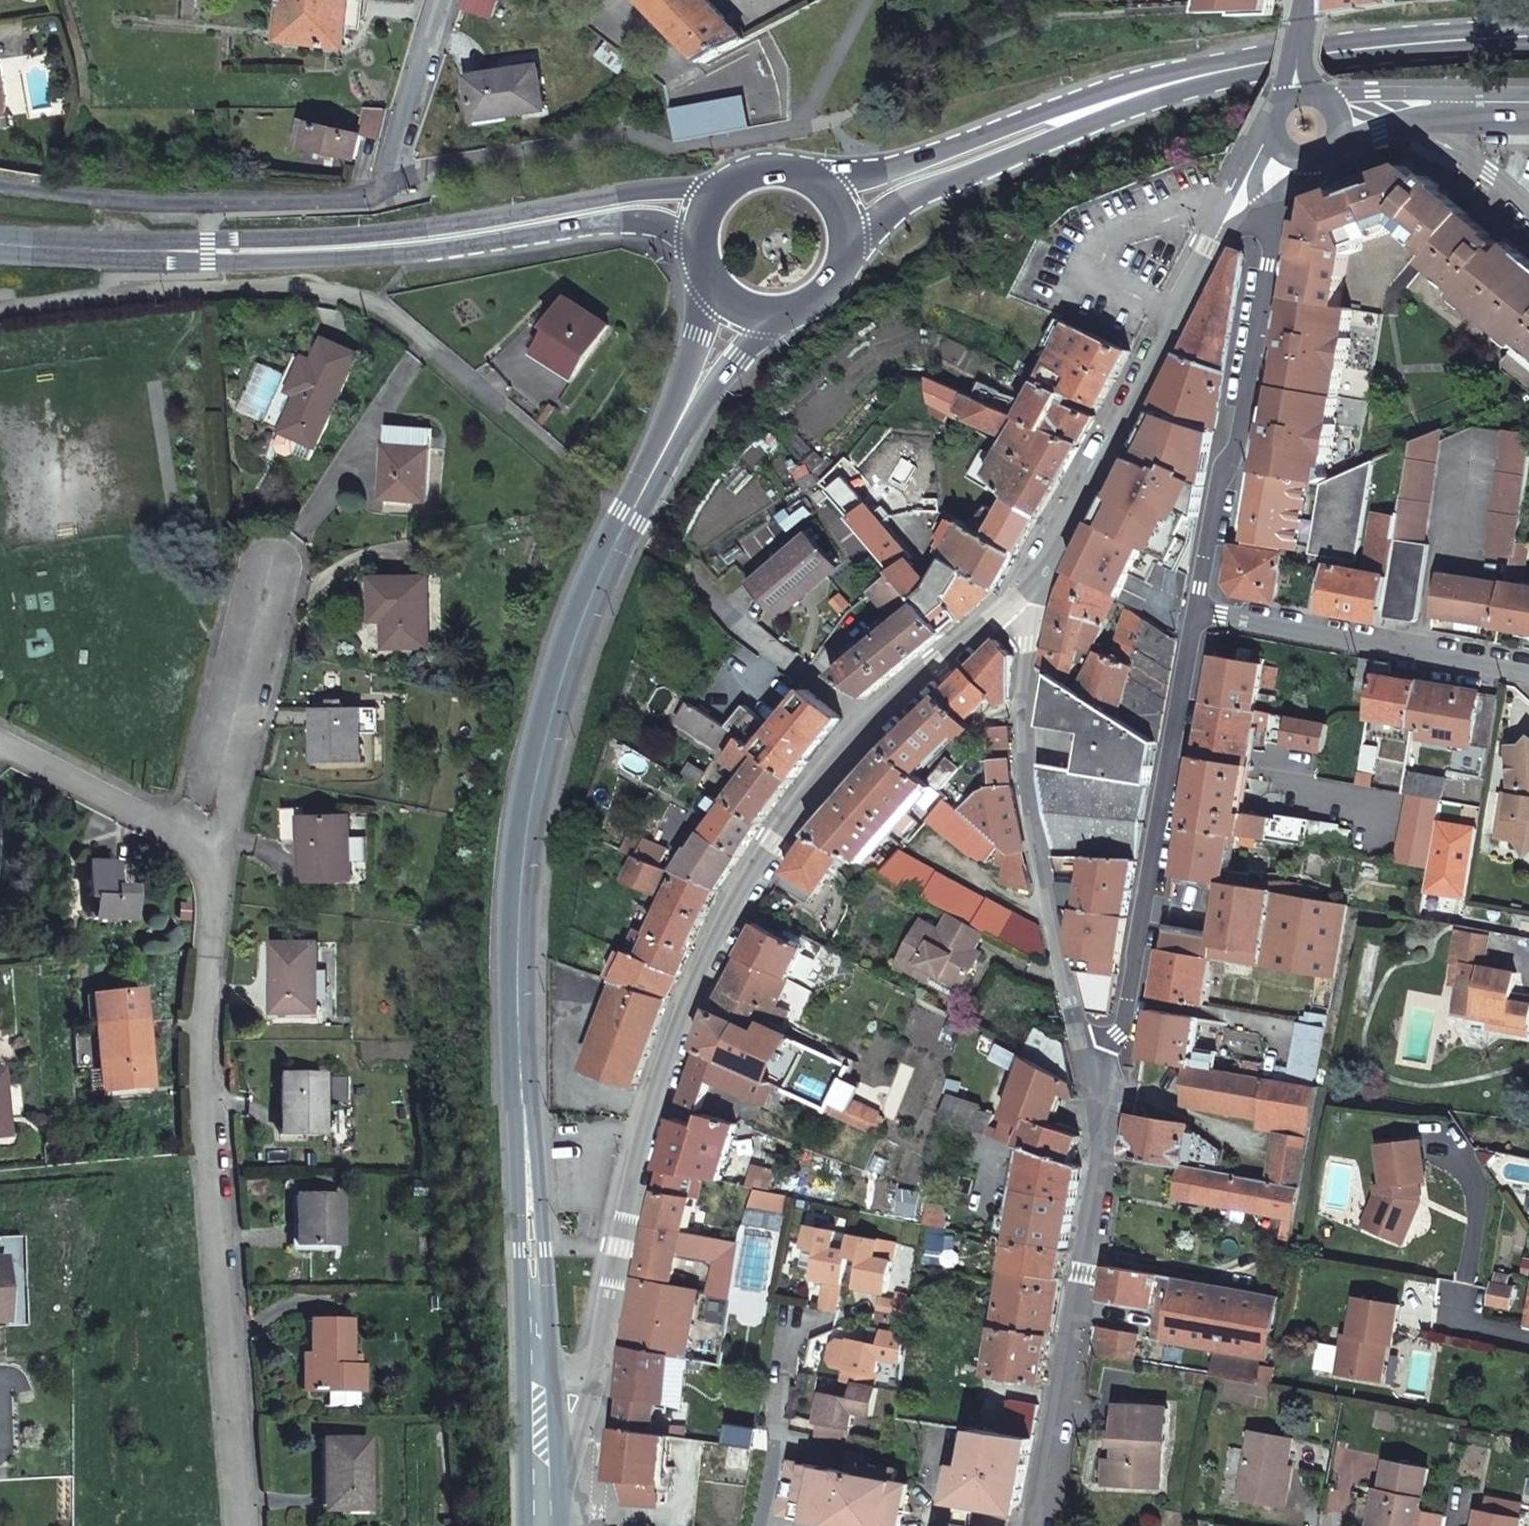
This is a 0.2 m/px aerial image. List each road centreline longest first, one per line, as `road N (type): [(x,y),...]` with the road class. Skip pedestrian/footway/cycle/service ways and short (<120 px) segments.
road 1 (secondary): [(541,1450),(518,999),(528,828),(579,625),(685,410)]
road 2 (tertiary): [(541,1450),(584,1393),(670,1068),(719,943),(795,816),(877,720),(1043,571)]
road 3 (residential): [(215,872),(201,1076),(242,1525)]
road 4 (residential): [(0,303),(211,286),(314,287),(379,303),(548,448)]
road 5 (residential): [(0,185),(129,199),(286,200),(394,190),(449,0)]
road 6 (secondary): [(1104,1140),(1030,778),(1028,680),(1043,571)]
road 7 (secondary): [(174,249),(244,262),(440,251),(640,220),(677,230),(700,258)]
road 8 (secondary): [(712,202),(642,196),(507,222),(174,249)]
road 9 (secondary): [(1199,612),(1104,1140)]
road 10 (secondary): [(1043,571),(1209,249),(1258,213)]
road 11 (secondary): [(1121,97),(1243,64),(1528,40)]
road 12 (secondary): [(1258,213),(1263,263),(1199,612)]
road 13 (secondary): [(1104,1140),(1034,1525)]
road 14 (residential): [(1199,612),(1528,672)]
road 15 (secondary): [(856,264),(879,230),(913,204),(1056,139),(1121,97)]
road 16 (residential): [(285,567),(215,872)]
road 17 (secondary): [(1121,97),(1037,112),(832,187)]
road 18 (residential): [(0,742),(215,872)]
road 19 (secondary): [(174,249),(0,247)]
road 20 (residential): [(1447,103),(1451,146),(1528,211)]
road 21 (secondary): [(832,187),(809,173),(755,170),(712,202)]
road 22 (secondary): [(685,410),(735,356),(781,326)]
road 23 (secondary): [(709,286),(685,410)]

